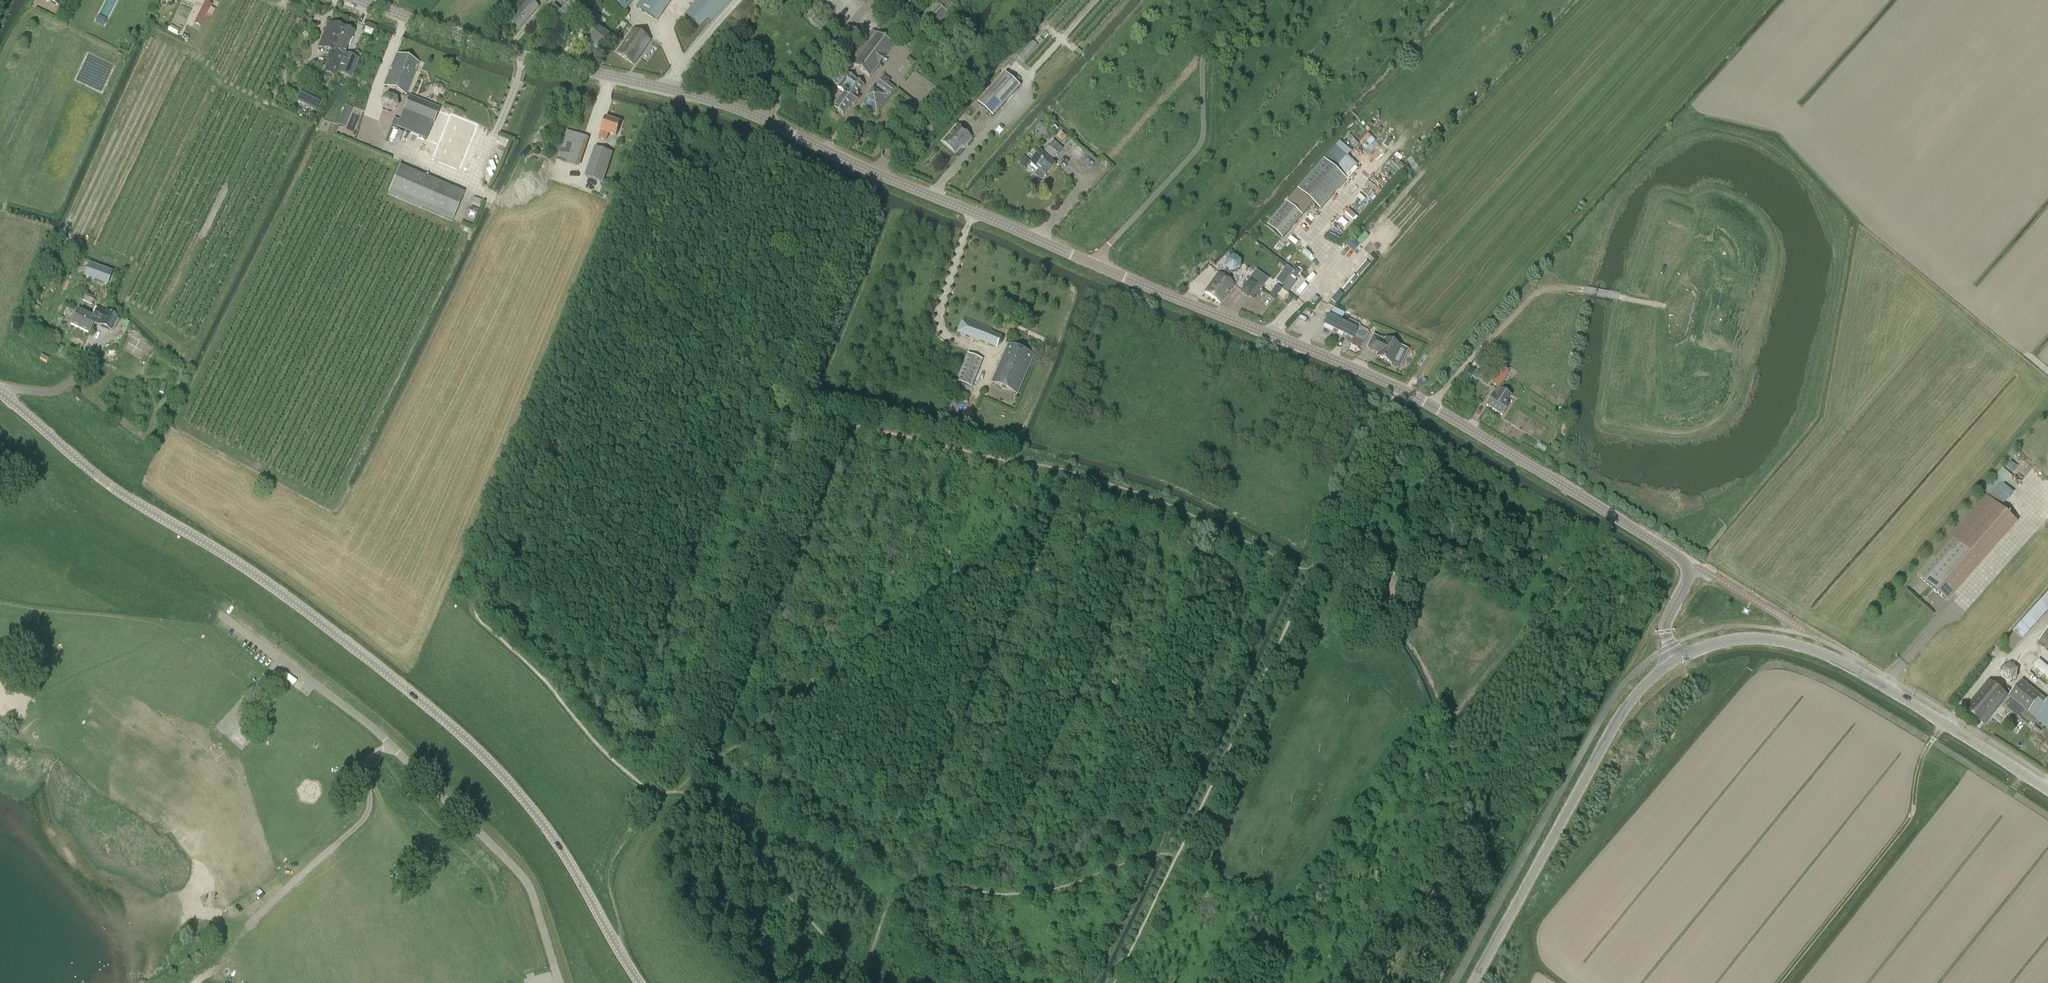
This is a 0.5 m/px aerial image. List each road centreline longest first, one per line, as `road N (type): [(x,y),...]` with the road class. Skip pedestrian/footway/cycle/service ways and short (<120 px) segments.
road 1 (unclassified): [(355,0),(524,59),(672,91),(734,113),(1340,362),(1431,404),(1688,567)]
road 2 (tertiary): [(639,982),(555,846),(476,754),(355,653),(106,488),(0,397)]
road 3 (track): [(808,416),(655,793),(671,793),(830,418)]
road 4 (track): [(785,412),(476,605),(476,617),(655,793)]
road 5 (track): [(1626,299),(1665,194),(1689,201),(1722,189),(1747,203),(1768,230),(1770,287),(1744,389),(1728,417),(1682,439),(1611,430),(1600,414)]
road 6 (track): [(671,793),(1007,548),(1046,467)]
road 7 (track): [(1114,982),(1329,540)]
road 8 (unclassified): [(559,982),(518,873),(380,734),(283,660)]
road 9 (tertiary): [(2047,790),(1818,652),(1735,640),(1675,661)]
road 10 (tertiary): [(1473,982),(1620,717),(1675,661)]
road 11 (track): [(1780,982),(1913,813),(1919,762),(1944,723)]
road 12 (track): [(1431,404),(1541,291),(1587,291),(1690,314)]
road 13 (track): [(393,747),(367,761),(363,819),(248,927)]
road 14 (track): [(1690,392),(1660,359),(1660,307),(1678,271),(1722,247)]
road 15 (track): [(1630,406),(1675,227)]
road 16 (track): [(624,961),(609,868),(655,793)]
road 17 (track): [(1392,408),(1329,540)]

